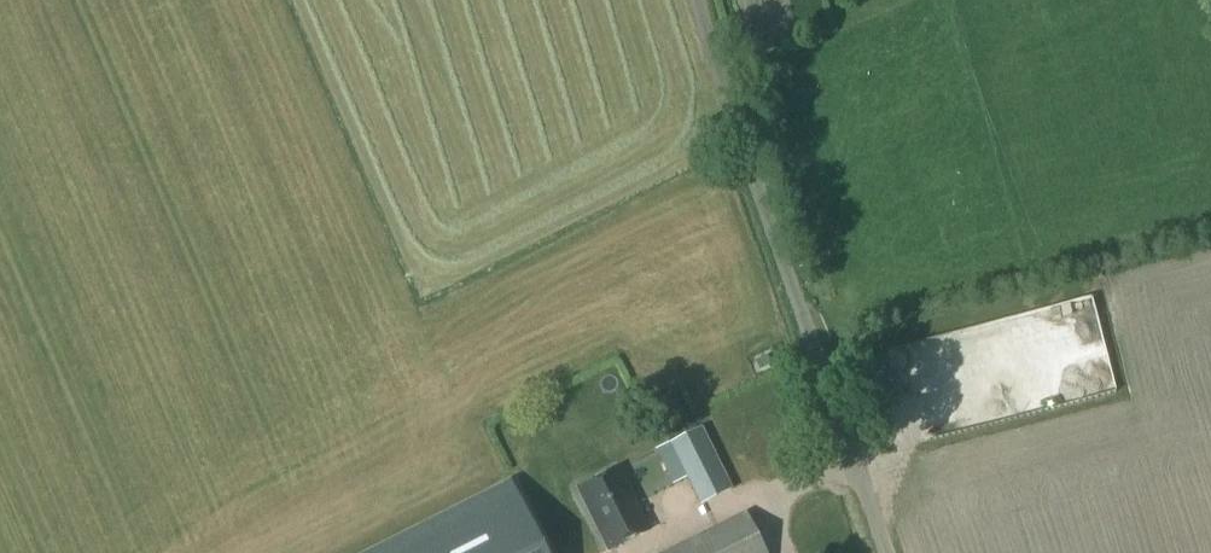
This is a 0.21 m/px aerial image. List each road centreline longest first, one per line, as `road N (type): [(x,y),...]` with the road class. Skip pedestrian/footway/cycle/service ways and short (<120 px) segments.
road 1 (unclassified): [(888,552),(704,0)]

